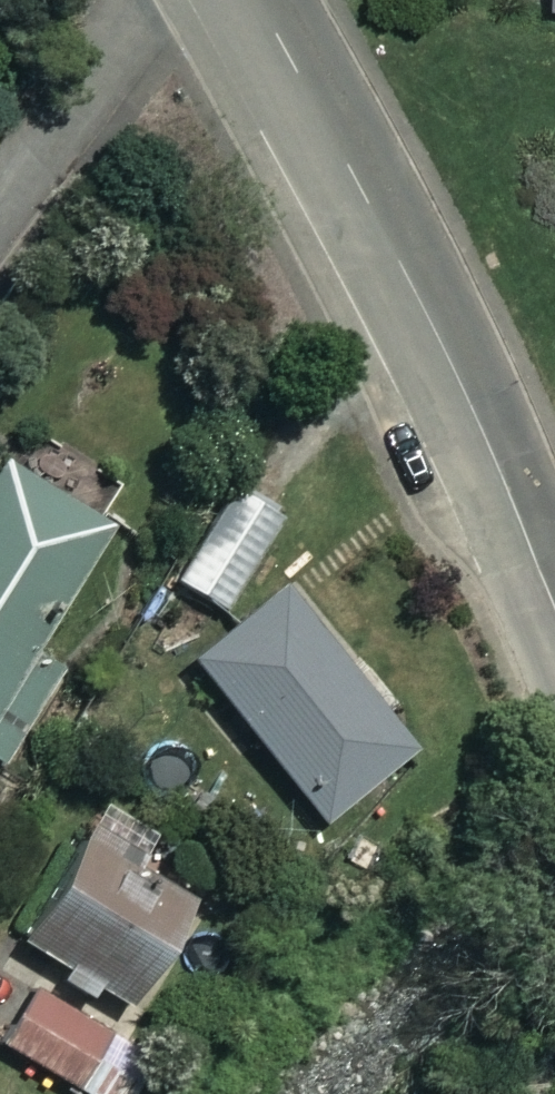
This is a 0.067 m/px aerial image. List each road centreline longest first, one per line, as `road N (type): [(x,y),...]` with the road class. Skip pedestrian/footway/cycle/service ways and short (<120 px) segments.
road 1 (residential): [(262,0),(465,389),(554,619)]
road 2 (residential): [(0,206),(151,0)]

